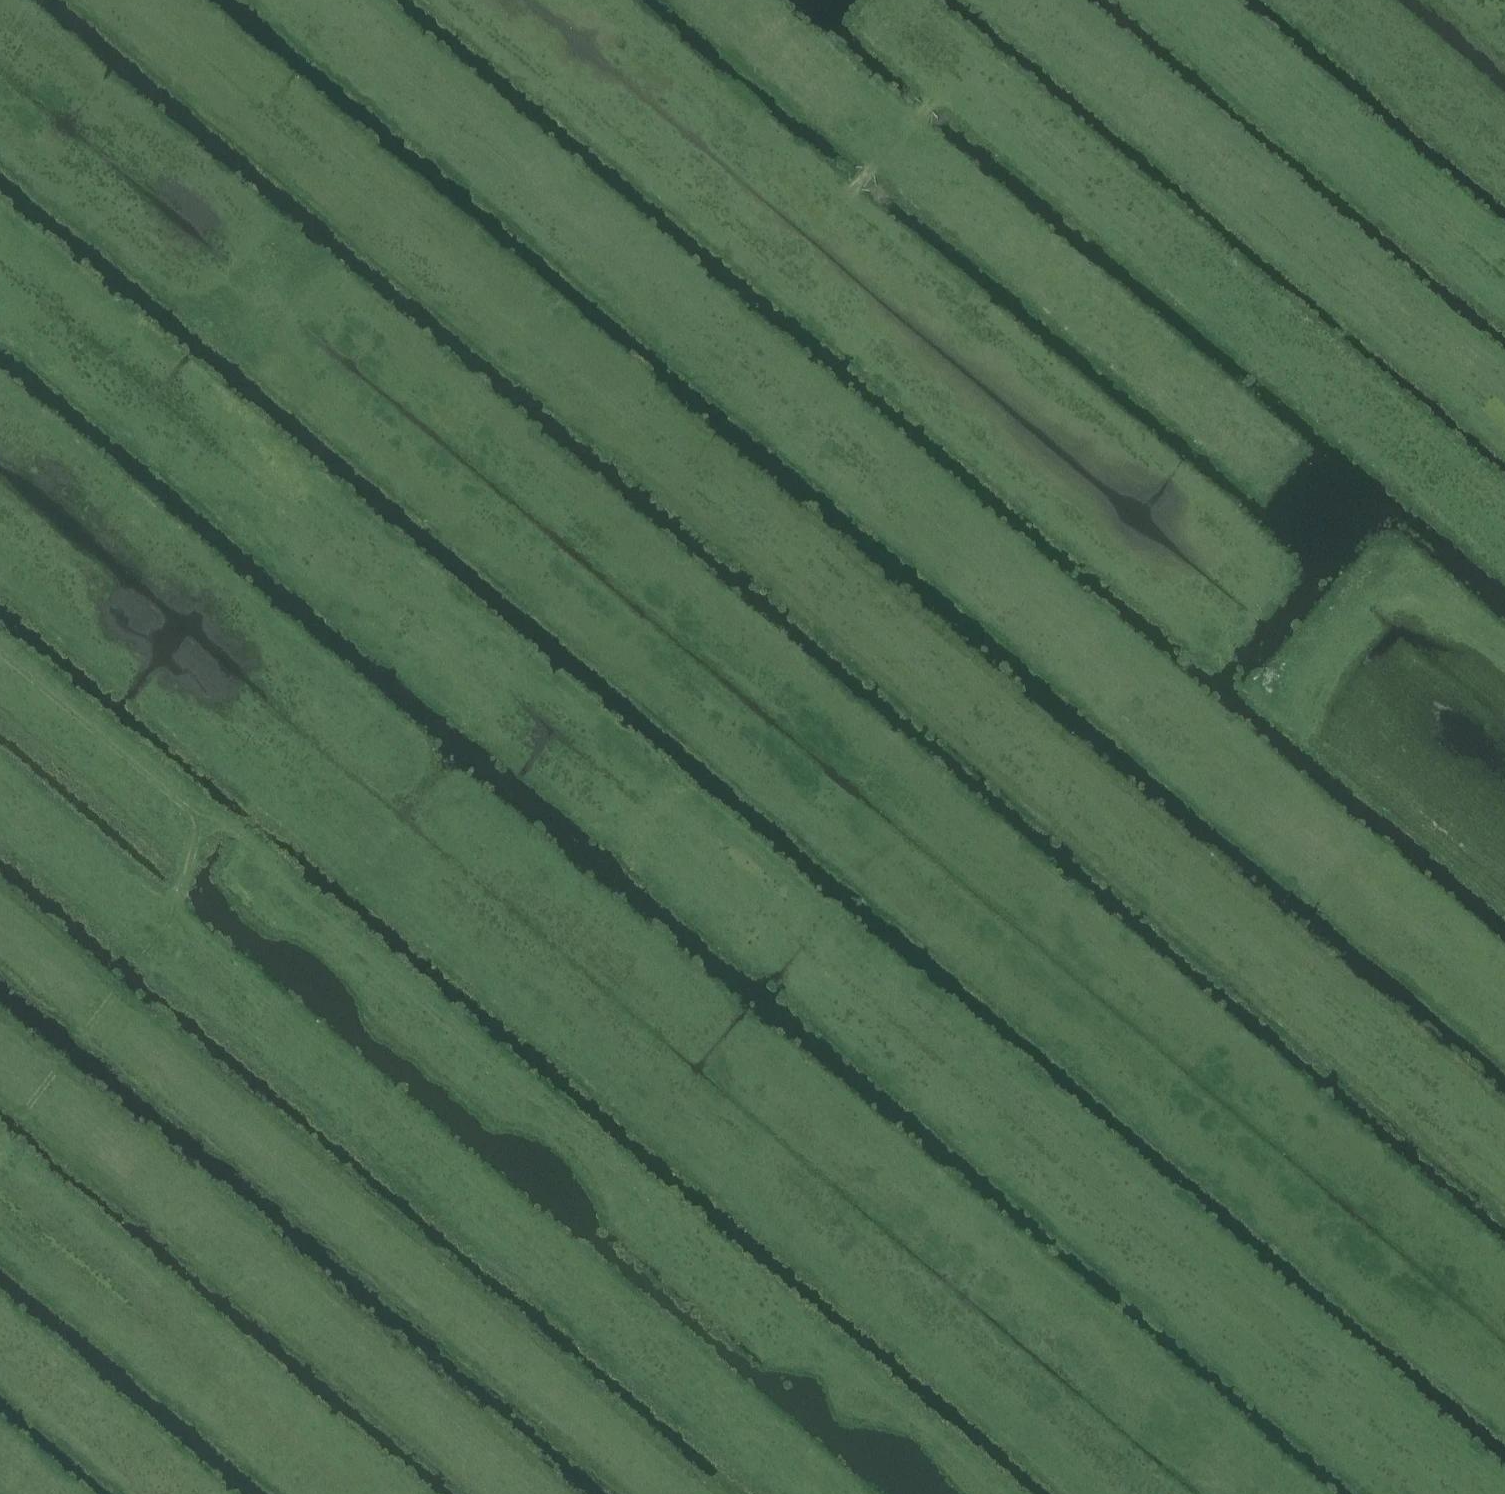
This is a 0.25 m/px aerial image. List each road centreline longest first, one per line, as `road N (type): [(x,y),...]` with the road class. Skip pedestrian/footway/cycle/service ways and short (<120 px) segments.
road 1 (track): [(0,1162),(158,953),(201,823),(0,651)]
road 2 (track): [(1220,662),(1269,698),(1355,593),(1442,595),(1504,644)]

